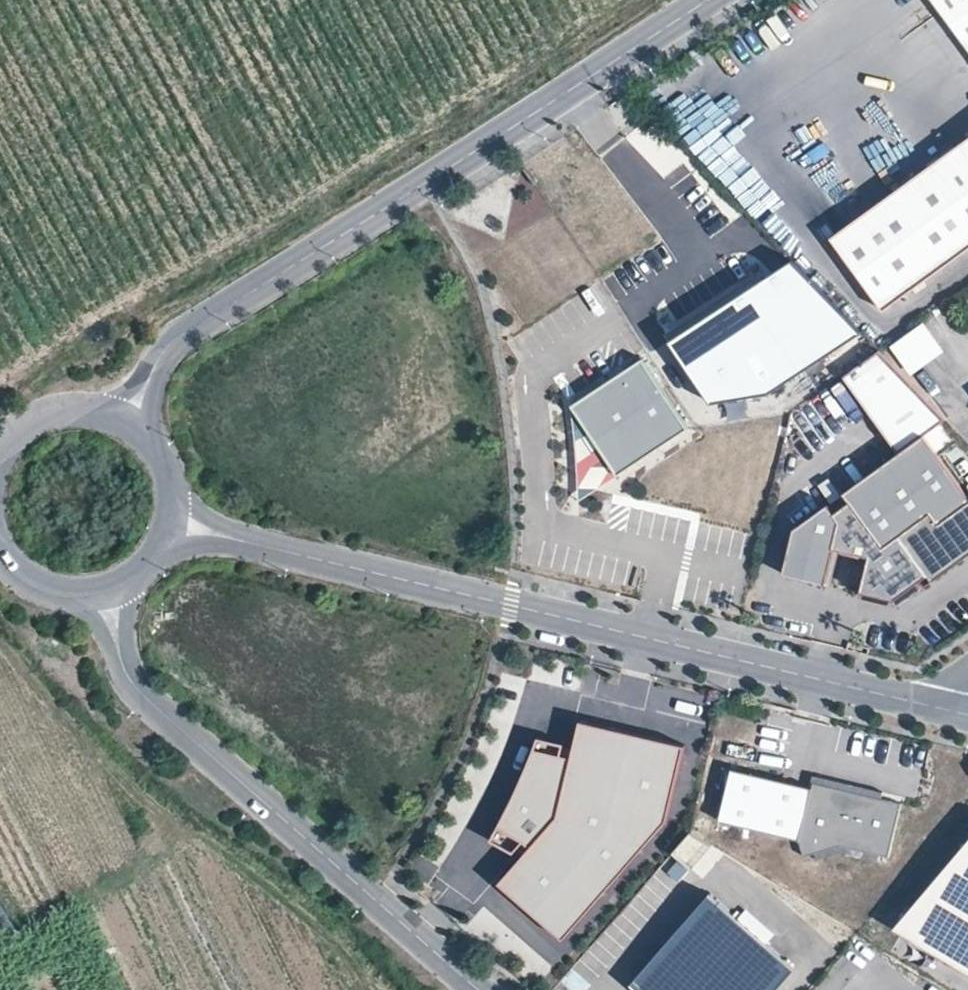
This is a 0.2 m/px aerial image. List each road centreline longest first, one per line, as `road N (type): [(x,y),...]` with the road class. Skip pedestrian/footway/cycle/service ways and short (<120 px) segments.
road 1 (residential): [(168,526),(962,708)]
road 2 (residential): [(720,0),(182,340),(127,425)]
road 3 (residential): [(104,594),(138,694),(478,989)]
road 4 (residential): [(127,425),(63,412),(25,426),(0,451)]

